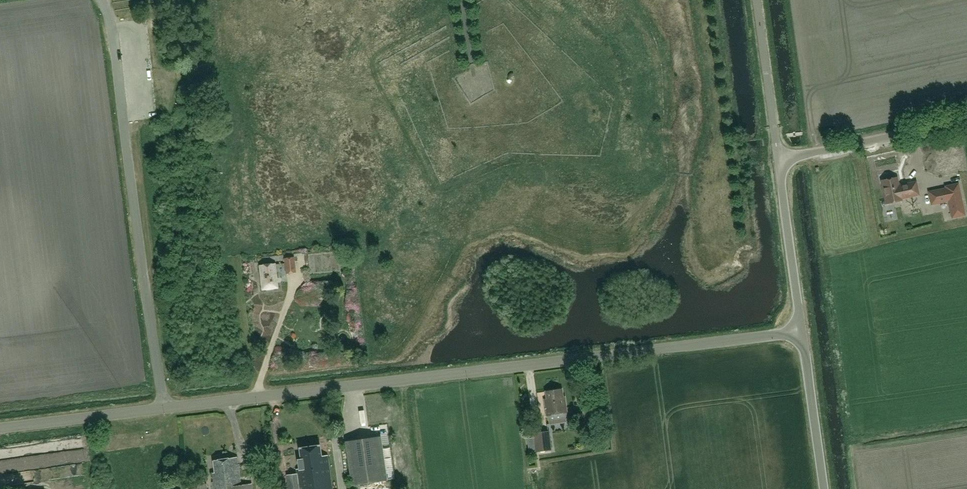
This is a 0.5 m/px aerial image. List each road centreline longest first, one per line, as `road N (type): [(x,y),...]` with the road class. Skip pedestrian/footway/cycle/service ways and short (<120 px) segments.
road 1 (unclassified): [(0,428),(802,332)]
road 2 (unclassified): [(802,332),(780,163),(966,122)]
road 3 (unclassified): [(824,488),(802,332)]

